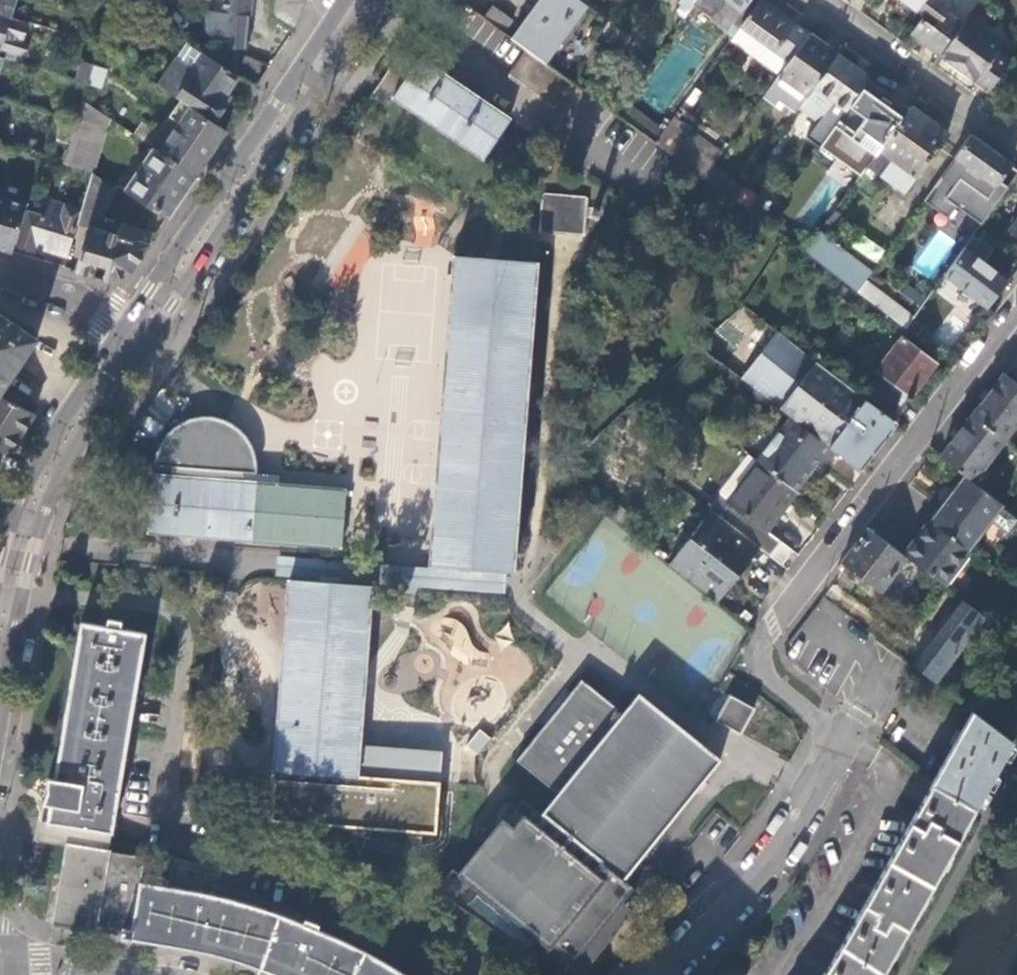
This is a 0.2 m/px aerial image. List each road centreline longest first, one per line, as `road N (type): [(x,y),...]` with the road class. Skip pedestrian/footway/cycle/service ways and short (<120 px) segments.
road 1 (residential): [(760,652),(1016,307)]
road 2 (secondary): [(129,331),(358,0)]
road 3 (secondary): [(0,660),(21,556),(58,460),(129,331)]
road 4 (residential): [(656,974),(853,742)]
road 5 (residential): [(1016,145),(816,0)]
road 6 (residential): [(0,275),(73,295),(129,331)]

